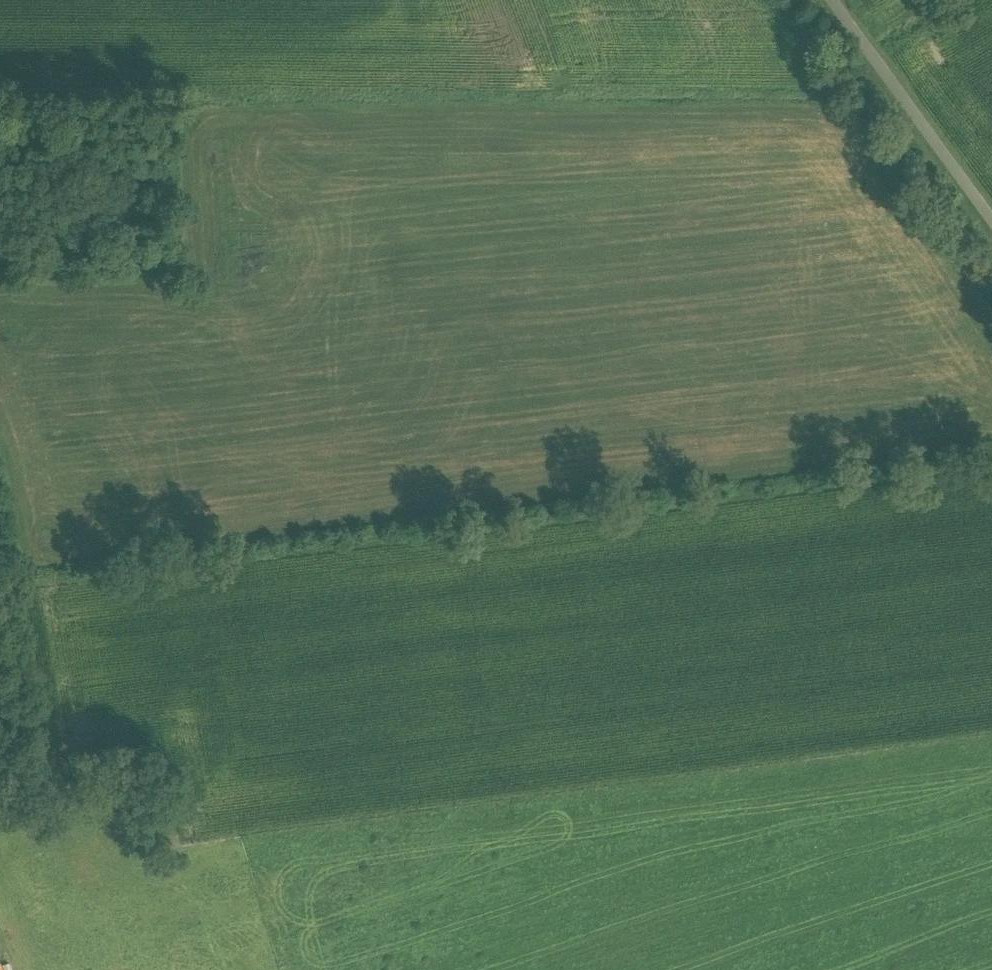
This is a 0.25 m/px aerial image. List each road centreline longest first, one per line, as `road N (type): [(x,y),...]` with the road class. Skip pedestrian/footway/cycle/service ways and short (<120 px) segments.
road 1 (unclassified): [(842,0),(991,206)]

